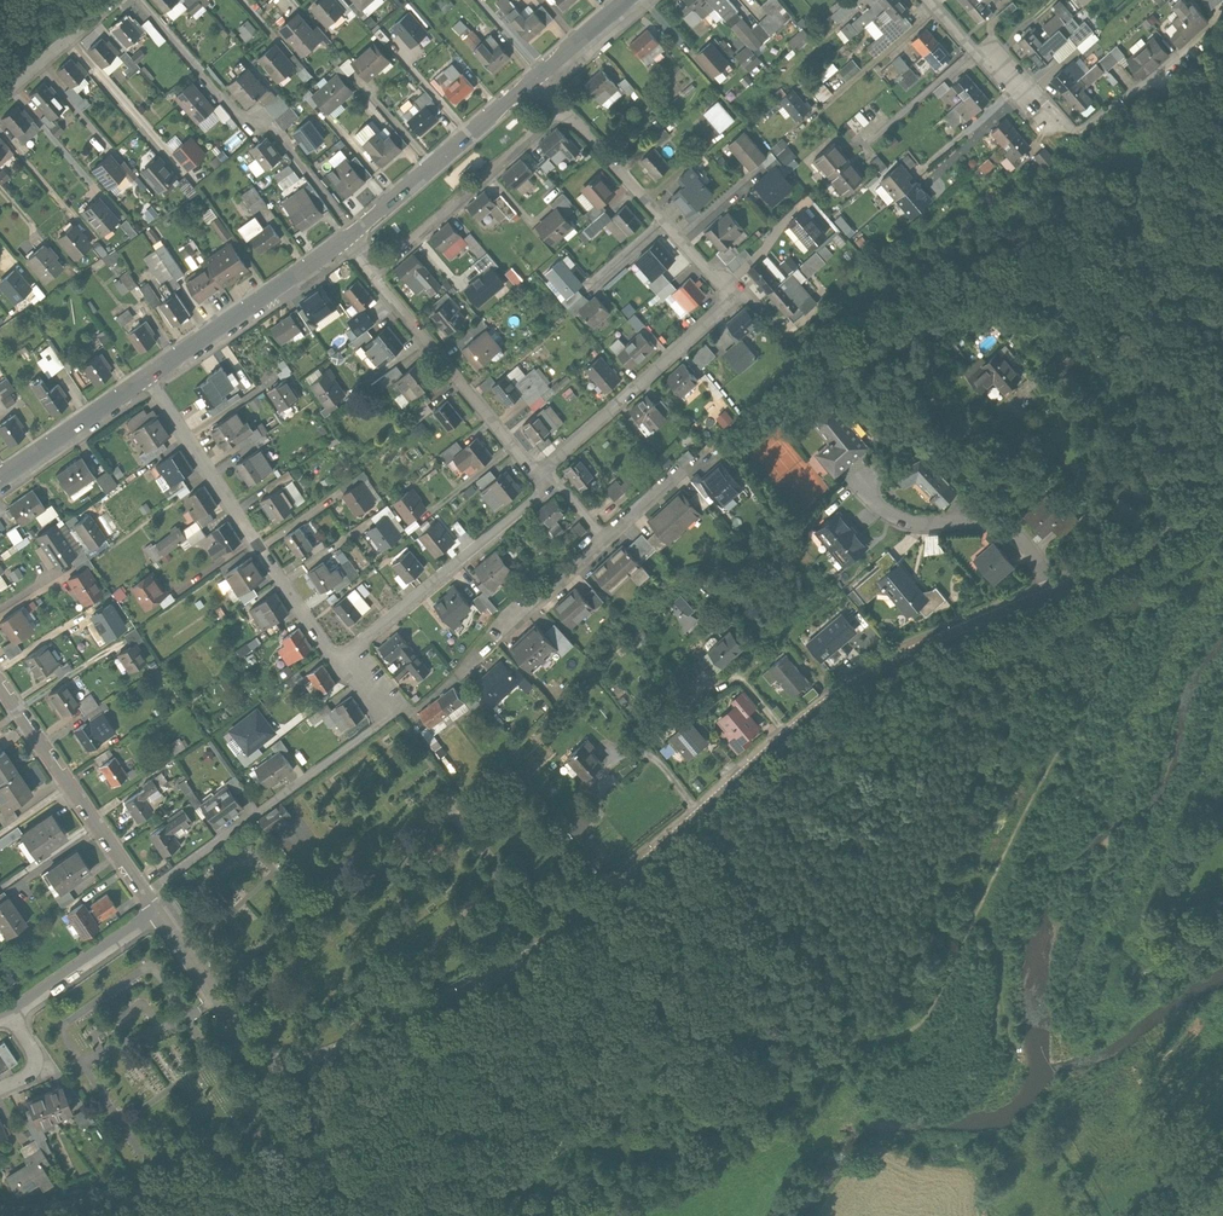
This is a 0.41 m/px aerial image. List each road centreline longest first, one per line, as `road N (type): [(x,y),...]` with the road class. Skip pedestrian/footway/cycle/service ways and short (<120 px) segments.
road 1 (track): [(1140,553),(1145,593),(931,1004),(903,1037),(841,1043),(808,1091),(576,1169),(494,1215)]
road 2 (unclassified): [(1054,590),(861,679),(553,938),(510,963)]
road 3 (residential): [(336,659),(147,377)]
road 4 (residential): [(136,0),(229,112),(274,133),(354,234)]
road 5 (residential): [(0,681),(156,909)]
road 6 (residential): [(550,486),(336,659)]
road 7 (residential): [(736,292),(540,475)]
road 8 (residential): [(156,909),(252,1051),(276,1063),(345,1052)]
road 9 (residential): [(540,475),(369,273)]
road 10 (residential): [(369,273),(565,108)]
road 11 (residential): [(565,108),(736,292)]
road 12 (residential): [(1054,590),(1012,537),(984,522),(911,521),(885,510),(853,479)]
road 13 (secondary): [(538,79),(354,234)]
road 14 (secondary): [(345,241),(147,377)]
road 15 (unclassified): [(380,1087),(311,1173),(228,1215)]
road 16 (unclassified): [(1222,495),(1181,532),(1054,590)]
road 17 (residential): [(345,1052),(510,963)]
road 18 (residential): [(934,0),(979,50),(998,56),(1059,129)]
road 19 (residential): [(156,909),(11,1016)]
road 20 (unclassified): [(510,963),(380,1087)]
road 21 (secondary): [(147,377),(0,478)]
road 22 (residential): [(0,99),(116,0)]
road 23 (residential): [(604,540),(500,633)]
road 24 (secondary): [(631,0),(538,79)]

